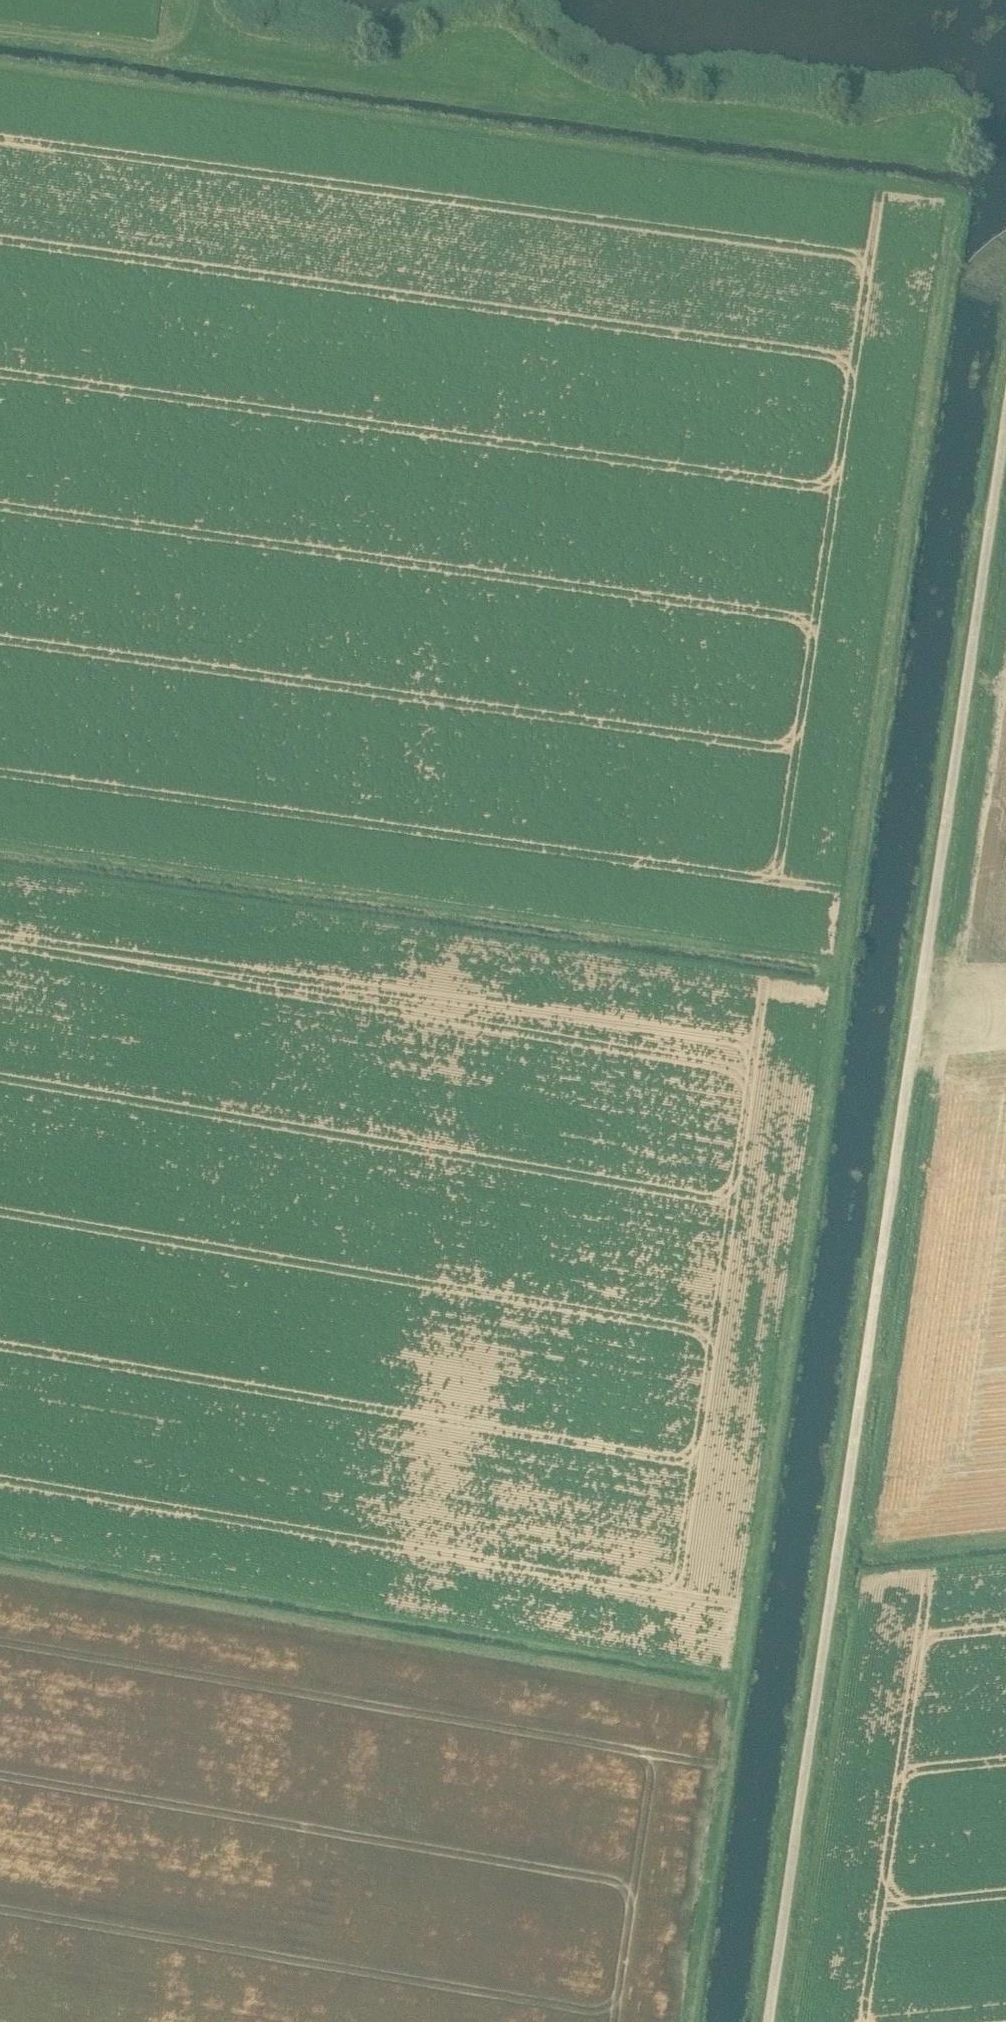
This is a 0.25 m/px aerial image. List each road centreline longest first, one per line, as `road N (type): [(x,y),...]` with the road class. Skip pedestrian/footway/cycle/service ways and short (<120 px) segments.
road 1 (unclassified): [(771,2021),(1005,408)]

